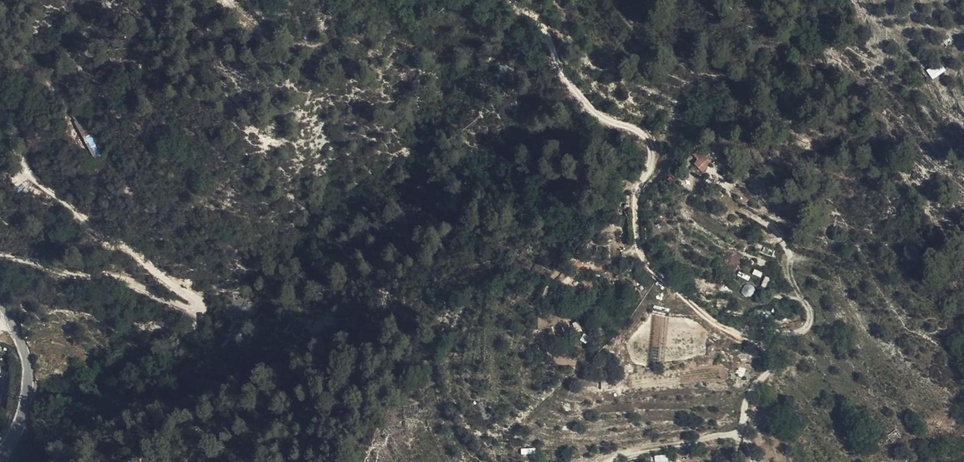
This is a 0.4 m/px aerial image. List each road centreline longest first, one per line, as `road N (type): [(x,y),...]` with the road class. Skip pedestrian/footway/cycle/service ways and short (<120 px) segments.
road 1 (track): [(515,0),(541,19),(573,85),(599,113),(649,137),(655,156),(636,183),(633,205),(640,240),(662,283),(724,330),(768,348),(772,366),(746,398),(738,434)]
road 2 (tertiary): [(0,461),(28,389),(25,357),(0,307)]

